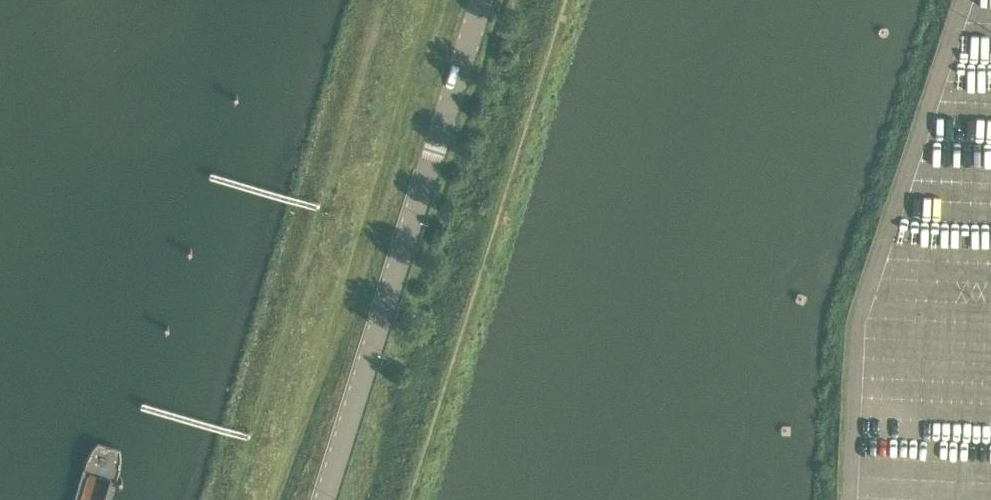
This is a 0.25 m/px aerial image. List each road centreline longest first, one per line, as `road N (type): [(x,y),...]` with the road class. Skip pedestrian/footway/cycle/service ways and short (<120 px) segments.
road 1 (tertiary): [(308,499),(468,0)]

